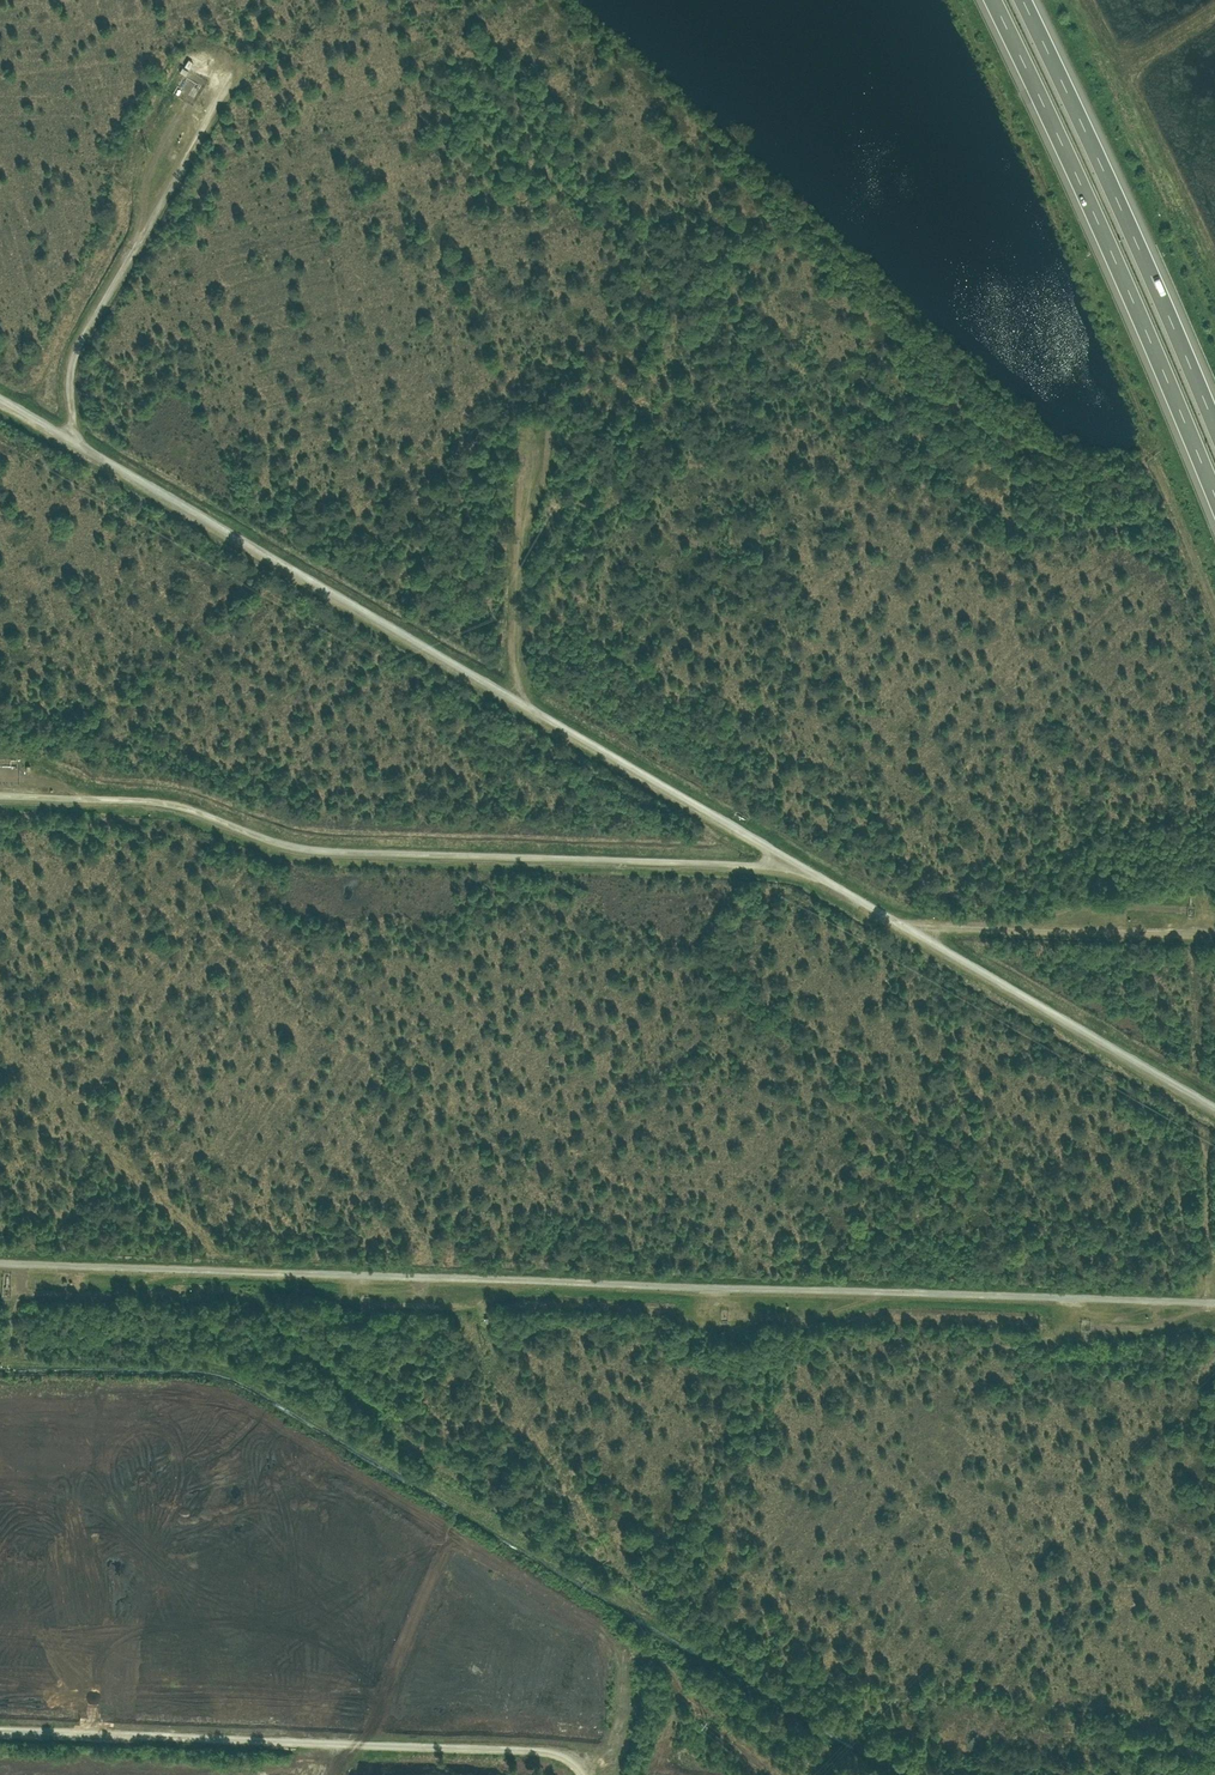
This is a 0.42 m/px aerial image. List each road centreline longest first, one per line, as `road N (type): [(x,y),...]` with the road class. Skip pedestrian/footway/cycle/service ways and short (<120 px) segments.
road 1 (track): [(0,394),(1214,1104)]
road 2 (track): [(1214,1302),(0,1262)]
road 3 (track): [(804,866),(346,852),(273,841),(146,801),(0,799)]
road 4 (track): [(586,1774),(580,1751),(563,1744),(0,1728)]
road 5 (motorway): [(994,0),(1214,494)]
road 6 (motorway): [(1214,427),(1024,0)]
road 7 (track): [(86,445),(74,419),(75,358),(232,87)]
road 8 (track): [(907,926),(1206,936)]
road 9 (track): [(520,697),(517,503)]
road 10 (track): [(996,928),(1080,904),(1170,907)]
road 11 (track): [(168,1267),(108,1288),(17,1291)]
road 12 (track): [(879,1291),(835,1310),(742,1313)]

